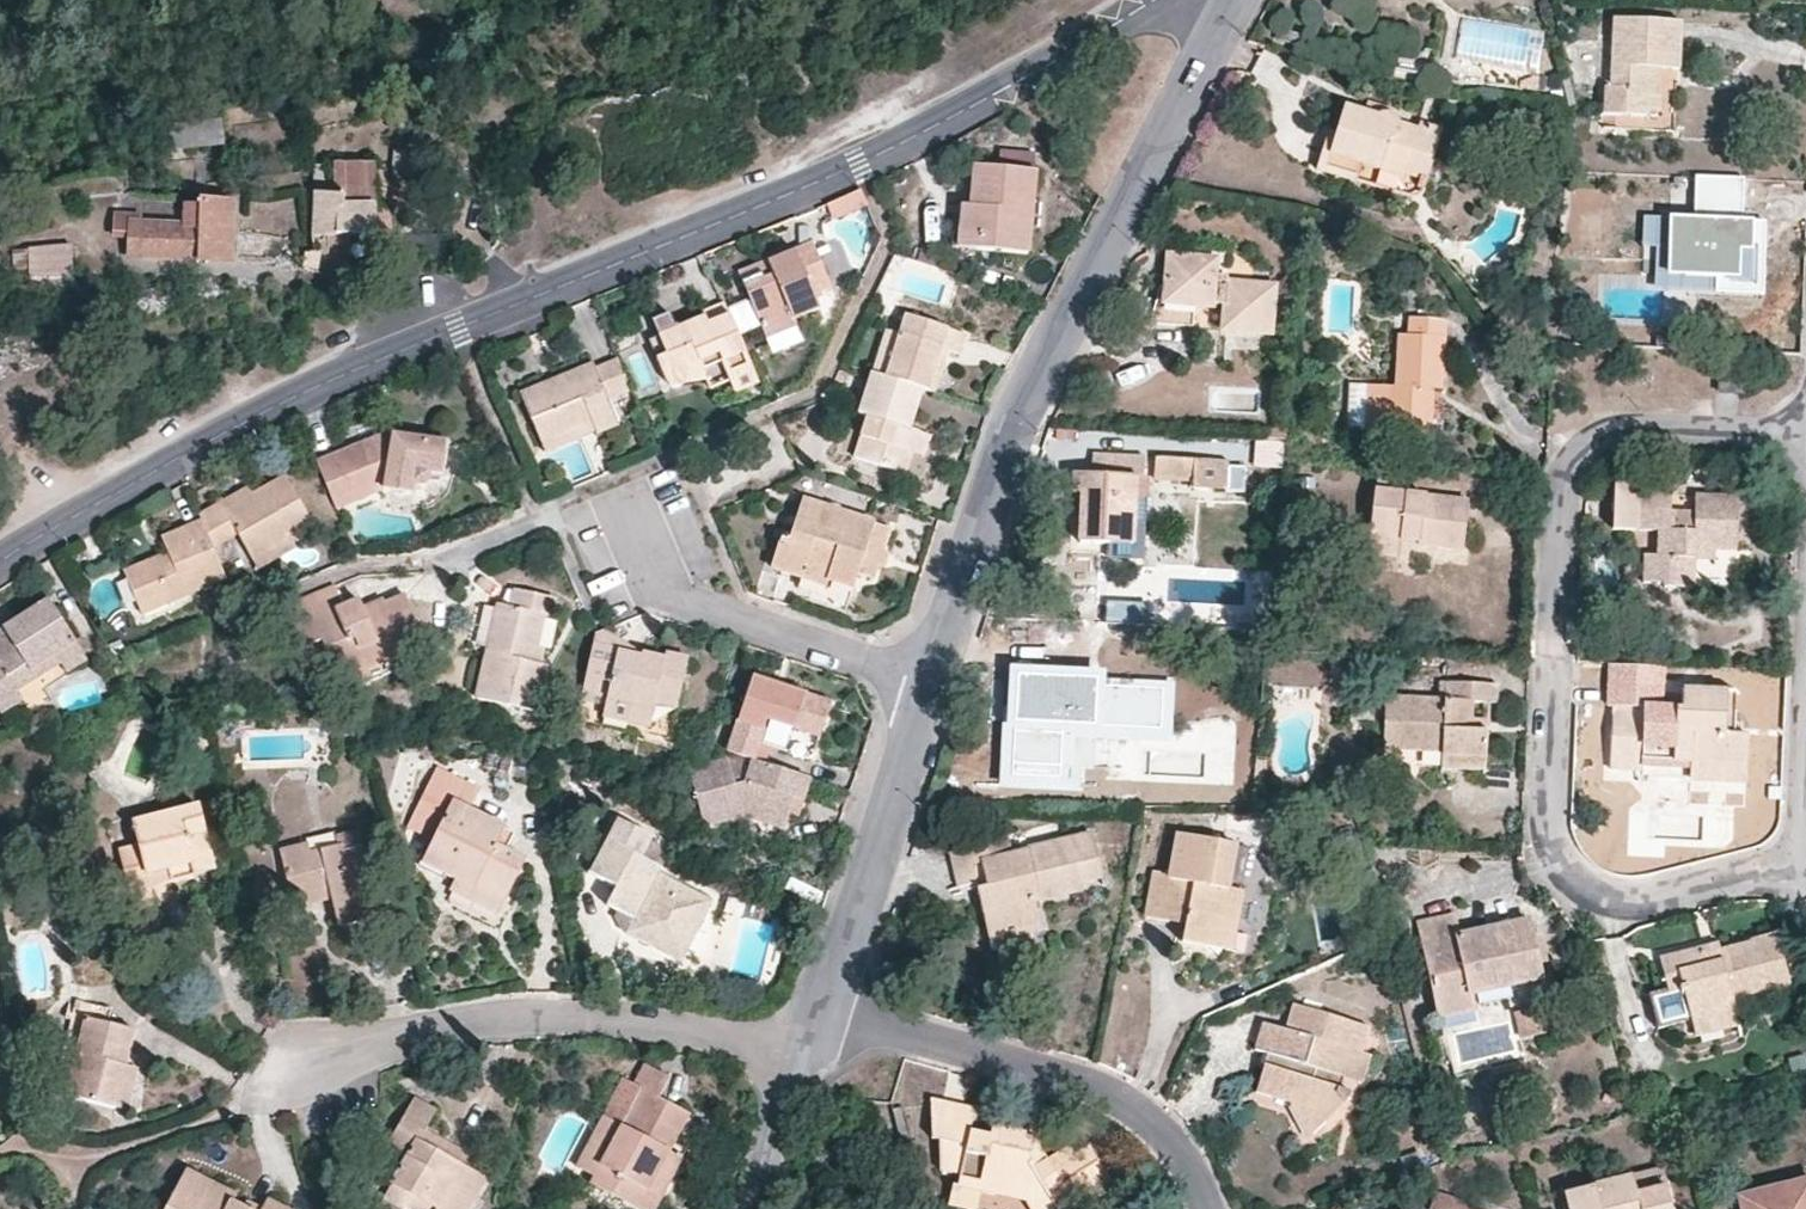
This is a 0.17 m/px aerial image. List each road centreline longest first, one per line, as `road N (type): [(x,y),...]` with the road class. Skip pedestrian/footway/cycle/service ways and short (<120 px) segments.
road 1 (residential): [(0,562),(282,401),(867,162),(1166,0)]
road 2 (residential): [(1795,879),(1772,874),(1609,900),(1576,890),(1546,830),(1575,455),(1617,430),(1805,437)]
road 3 (residential): [(936,680),(1023,401),(1212,53),(1229,0)]
road 4 (residential): [(316,1072),(392,1039),(562,1016),(691,1029),(807,1062)]
road 5 (residential): [(826,1007),(1092,1083),(1165,1134),(1209,1208)]
road 6 (residential): [(640,513),(676,589),(688,597),(936,680)]
road 7 (residential): [(826,1007),(936,680)]
road 8 (residential): [(763,1208),(807,1062)]

